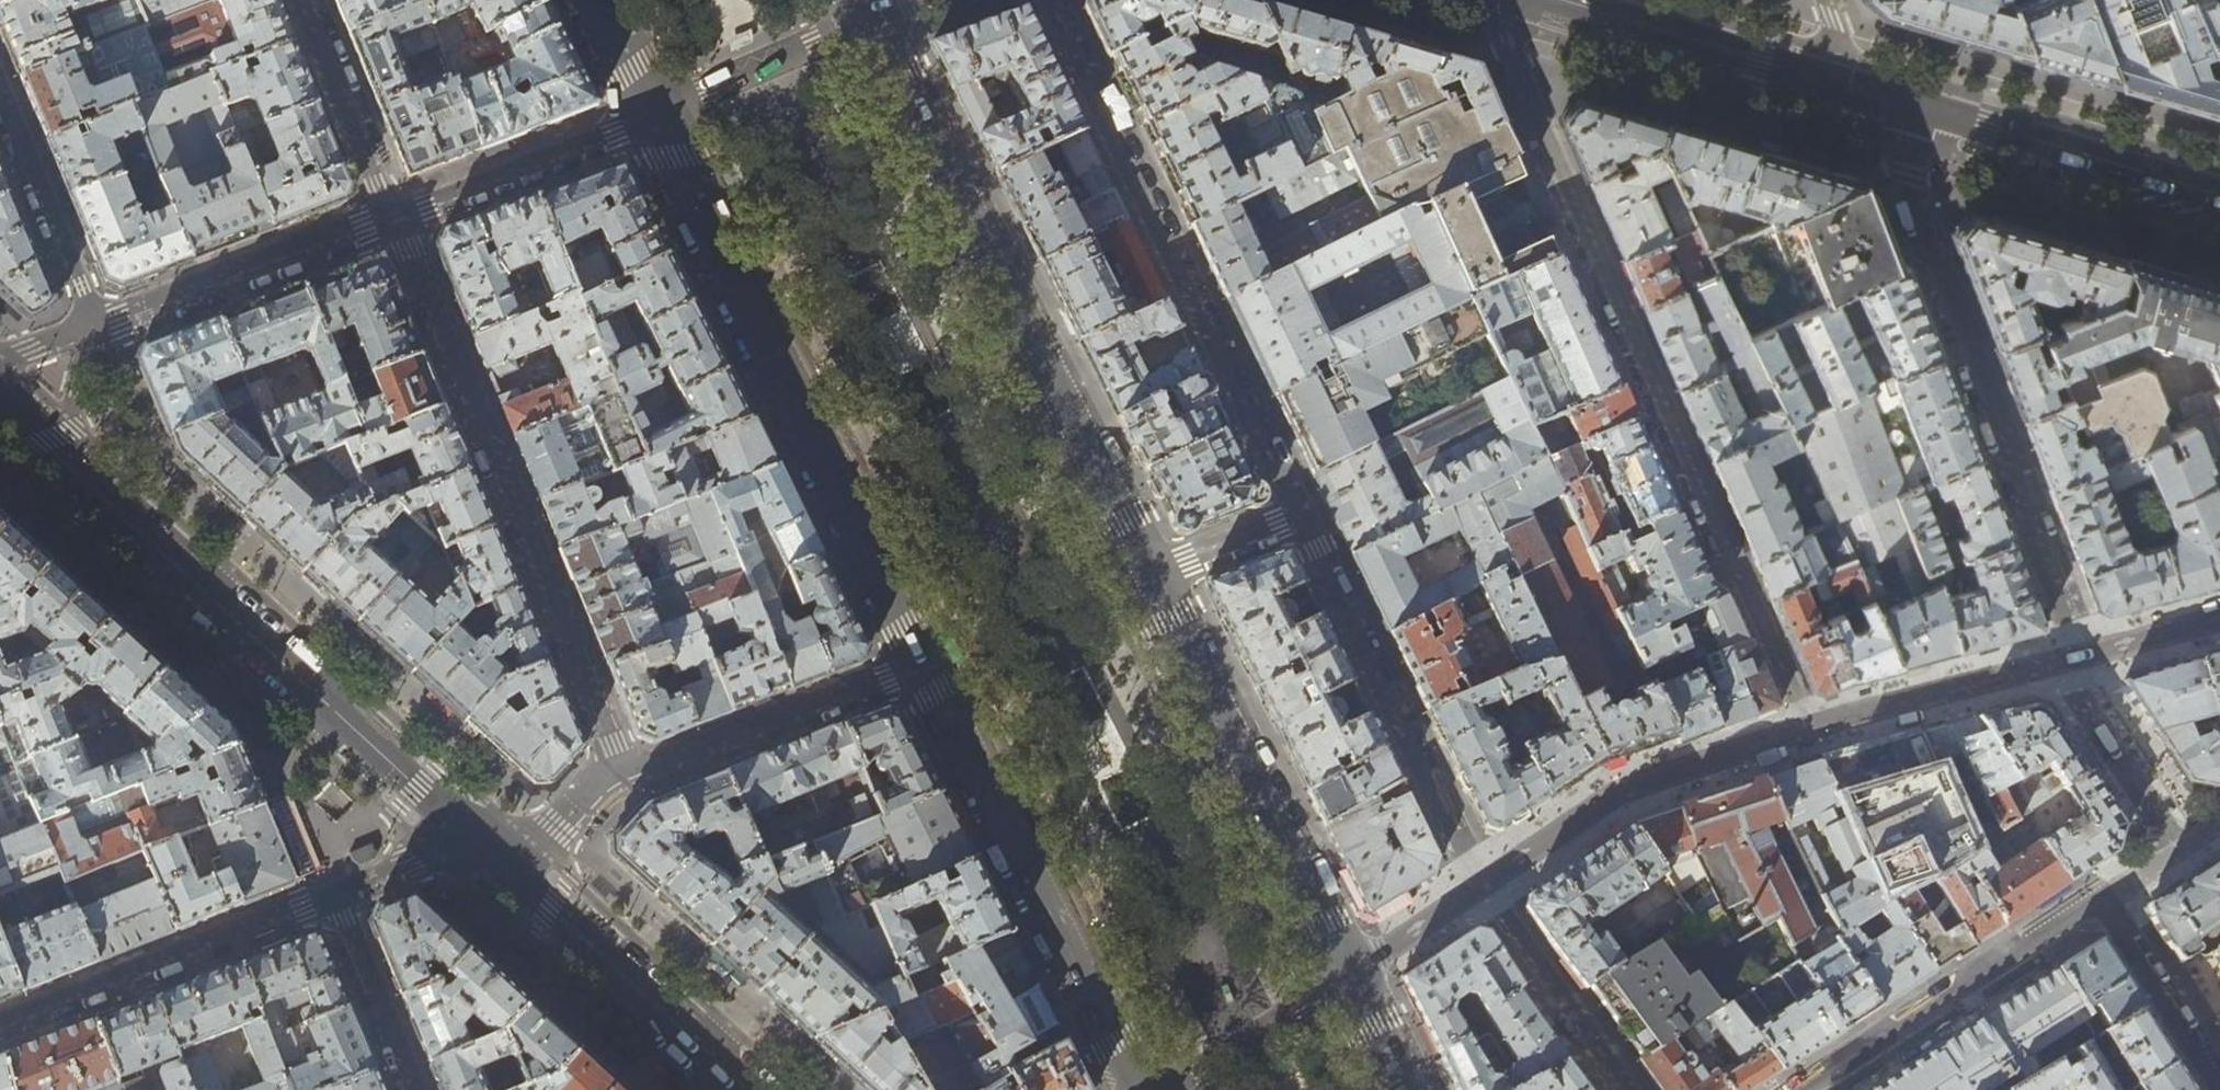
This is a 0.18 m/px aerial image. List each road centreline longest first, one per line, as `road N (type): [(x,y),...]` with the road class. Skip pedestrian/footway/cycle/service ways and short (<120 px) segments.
road 1 (residential): [(1628,1089),(1463,855),(1298,518)]
road 2 (tertiary): [(1151,575),(870,19)]
road 3 (tertiary): [(650,116),(923,665)]
road 4 (residential): [(391,217),(622,772)]
road 5 (residential): [(2080,654),(1884,98)]
road 6 (residential): [(1298,518),(1046,0)]
road 7 (secondary): [(53,452),(455,821)]
road 8 (tertiary): [(923,665),(1138,1089)]
road 9 (tertiary): [(1350,976),(1151,575)]
road 10 (residential): [(336,897),(0,1026)]
road 11 (primary): [(1884,98),(2219,197)]
road 12 (residential): [(2100,899),(1807,1089)]
road 13 (secondary): [(512,873),(748,1089)]
road 14 (residential): [(923,665),(622,772)]
road 15 (residential): [(391,217),(95,329)]
road 16 (primary): [(1550,0),(1853,89)]
road 17 (residential): [(650,116),(391,217)]
road 18 (residential): [(95,329),(0,90)]
road 19 (residential): [(303,0),(391,217)]
road 20 (residential): [(2080,654),(2087,685),(2191,847)]
road 21 (residential): [(2100,899),(2219,1087)]
road 22 (tertiary): [(1170,1089),(1350,976)]
road 23 (residential): [(415,1089),(336,897)]
road 24 (residential): [(1298,518),(1151,575)]
road 25 (residential): [(622,772),(601,783),(512,873)]
road 26 (residential): [(455,821),(409,863),(336,897)]
road 27 (residential): [(53,452),(76,428),(95,329)]
road 28 (tertiary): [(594,0),(650,116)]
road 29 (tertiary): [(1407,1089),(1350,976)]

